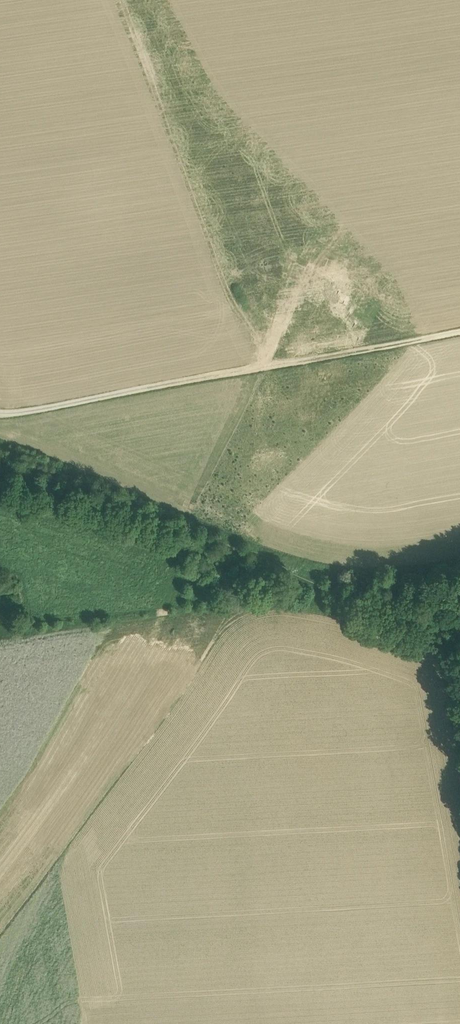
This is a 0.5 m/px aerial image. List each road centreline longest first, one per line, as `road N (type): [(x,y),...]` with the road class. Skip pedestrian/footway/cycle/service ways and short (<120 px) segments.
road 1 (track): [(0,417),(459,334)]

